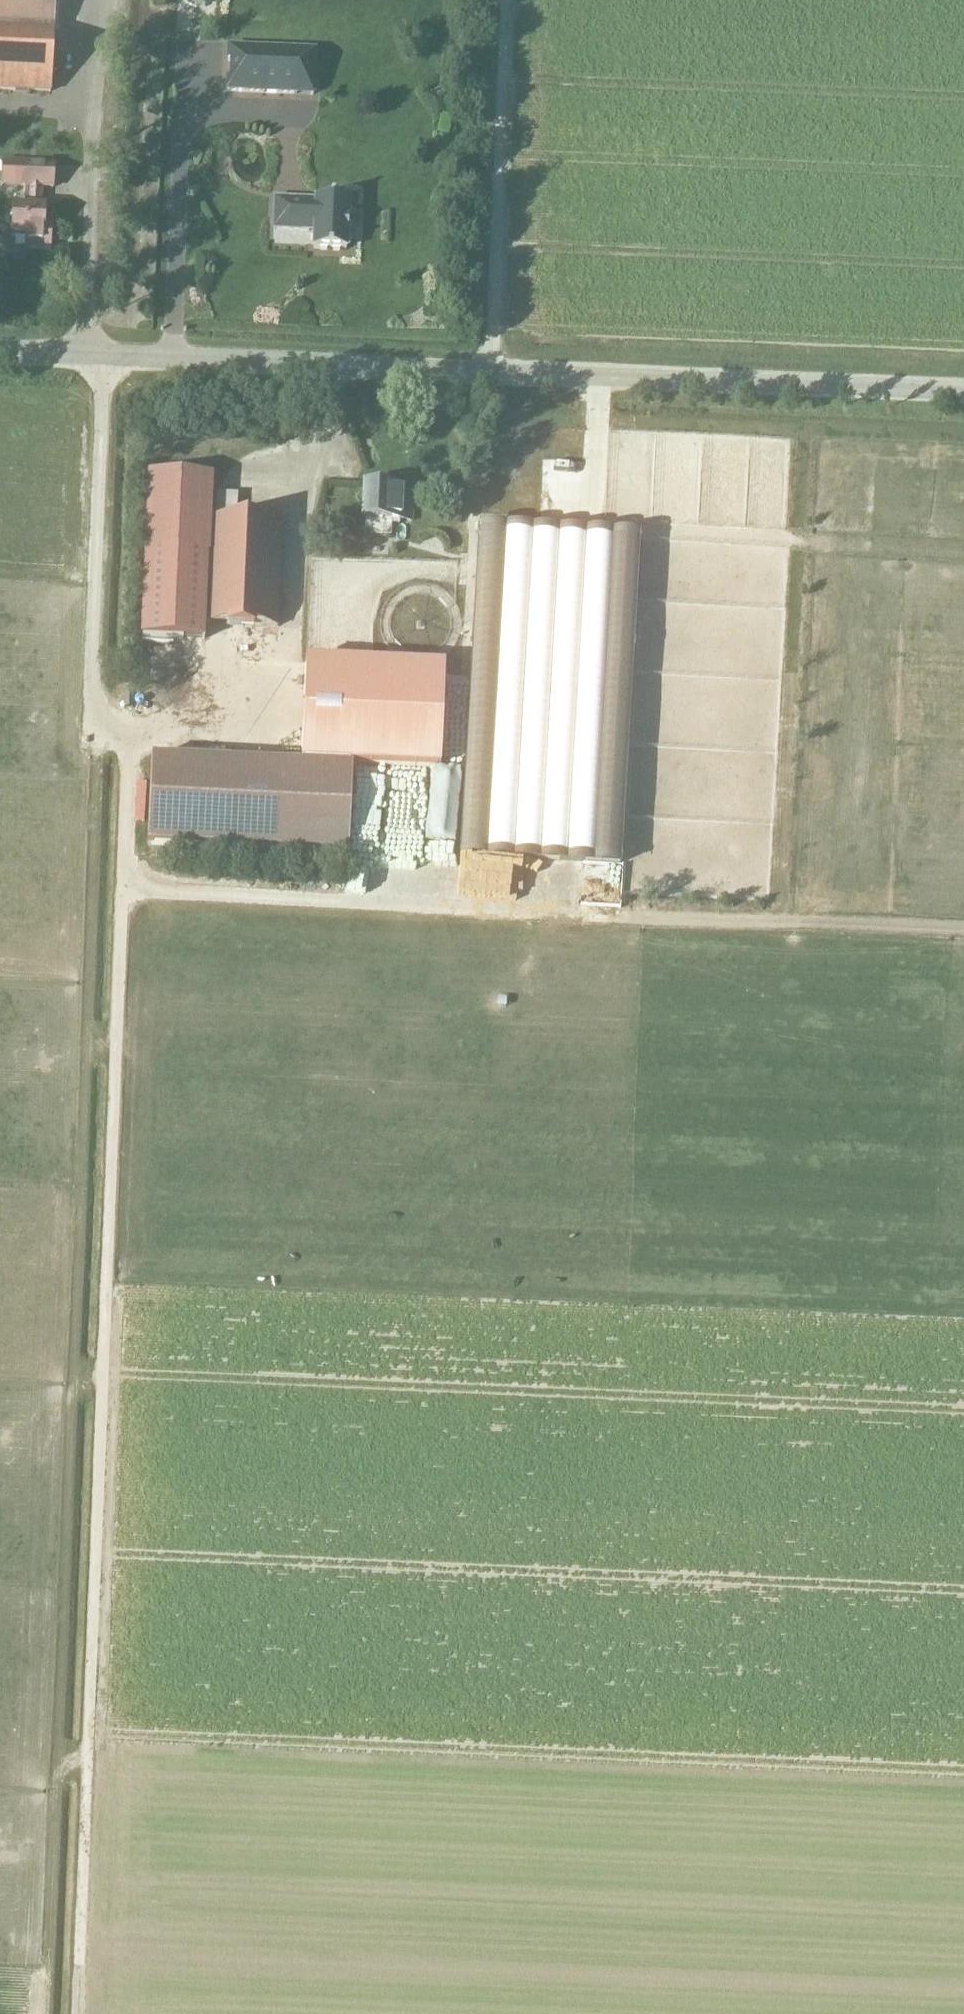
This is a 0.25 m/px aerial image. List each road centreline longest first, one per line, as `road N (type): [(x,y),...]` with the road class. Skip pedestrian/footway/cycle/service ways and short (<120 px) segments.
road 1 (unclassified): [(0,352),(963,391)]

